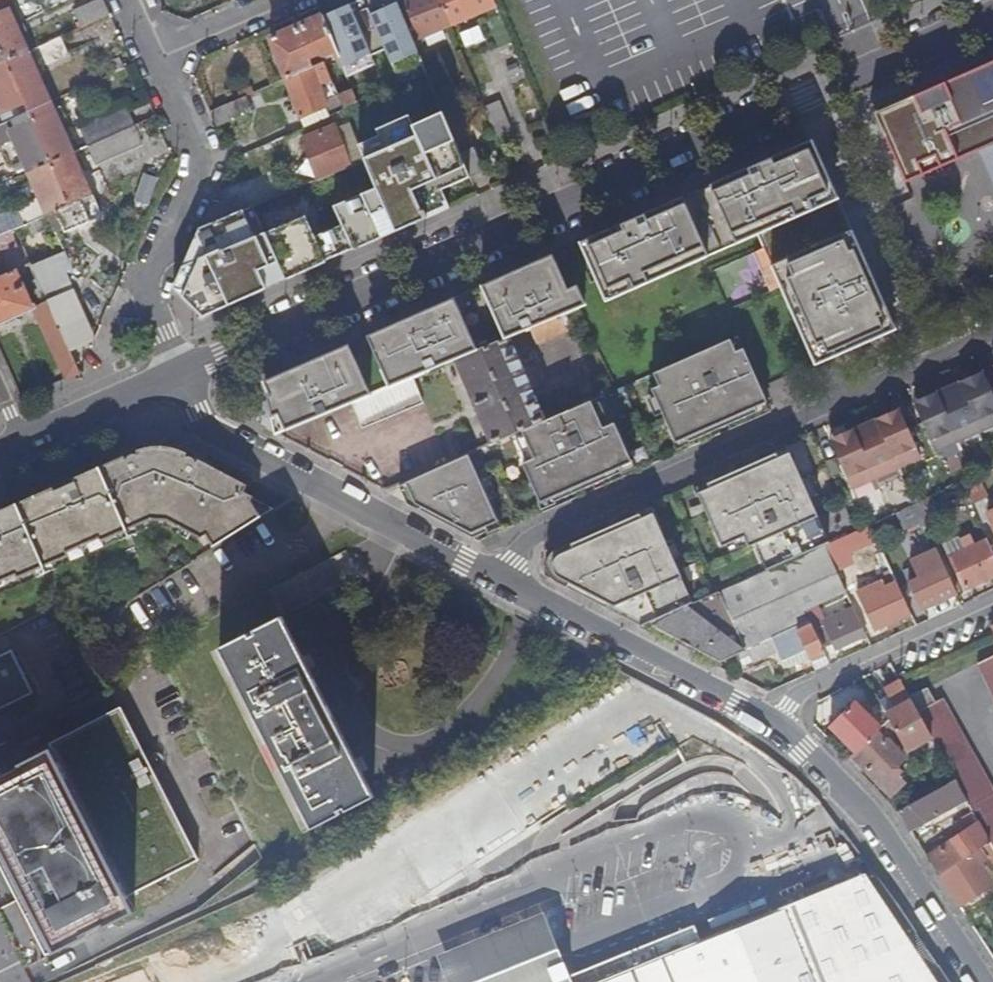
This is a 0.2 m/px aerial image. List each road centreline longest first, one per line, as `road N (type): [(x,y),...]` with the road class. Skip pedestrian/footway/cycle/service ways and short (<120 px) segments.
road 1 (residential): [(175,369),(992,18)]
road 2 (residential): [(992,338),(536,535),(502,581)]
road 3 (residential): [(175,369),(212,429),(502,581)]
road 4 (residential): [(153,52),(202,167),(147,288),(175,369)]
road 5 (residential): [(773,723),(848,790),(977,981)]
road 6 (residential): [(502,581),(773,723)]
road 7 (residential): [(992,604),(798,692),(773,723)]
road 8 (residential): [(175,369),(0,448)]
road 9 (residential): [(153,52),(273,0)]

